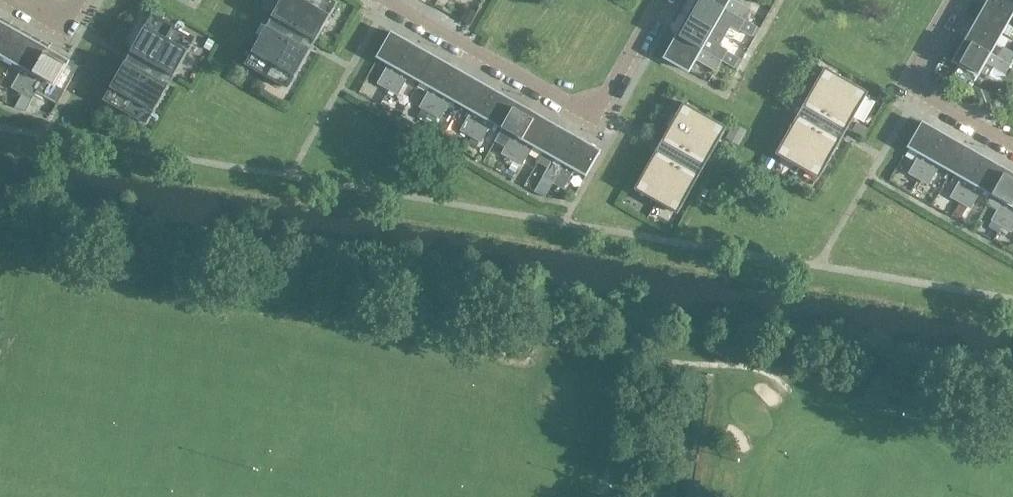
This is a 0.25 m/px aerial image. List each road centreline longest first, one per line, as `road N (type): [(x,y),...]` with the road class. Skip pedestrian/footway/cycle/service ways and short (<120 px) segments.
road 1 (residential): [(388,0),(598,127),(666,0)]
road 2 (residential): [(1012,145),(914,82),(954,0)]

